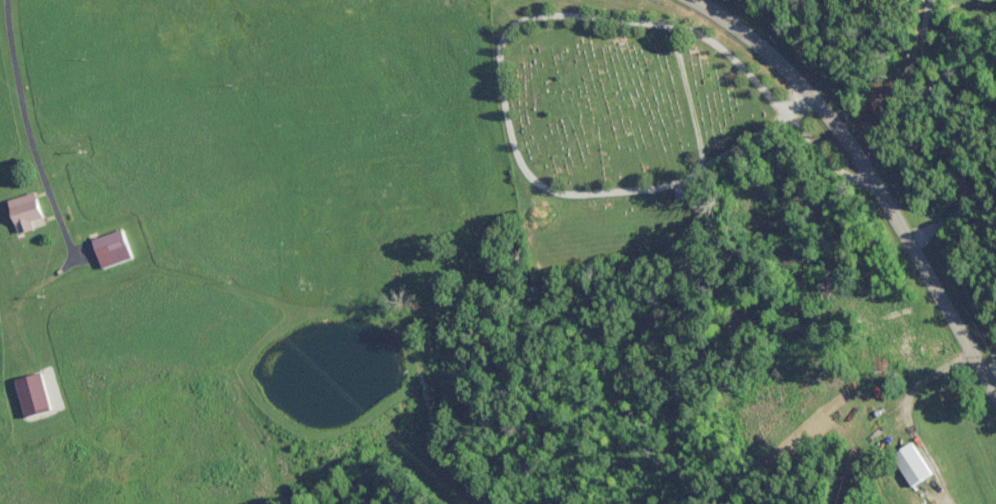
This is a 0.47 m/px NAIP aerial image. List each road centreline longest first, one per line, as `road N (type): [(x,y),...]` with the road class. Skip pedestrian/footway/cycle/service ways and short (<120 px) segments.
road 1 (secondary): [(995,398),(884,197),(822,108),(759,45),(689,0)]

